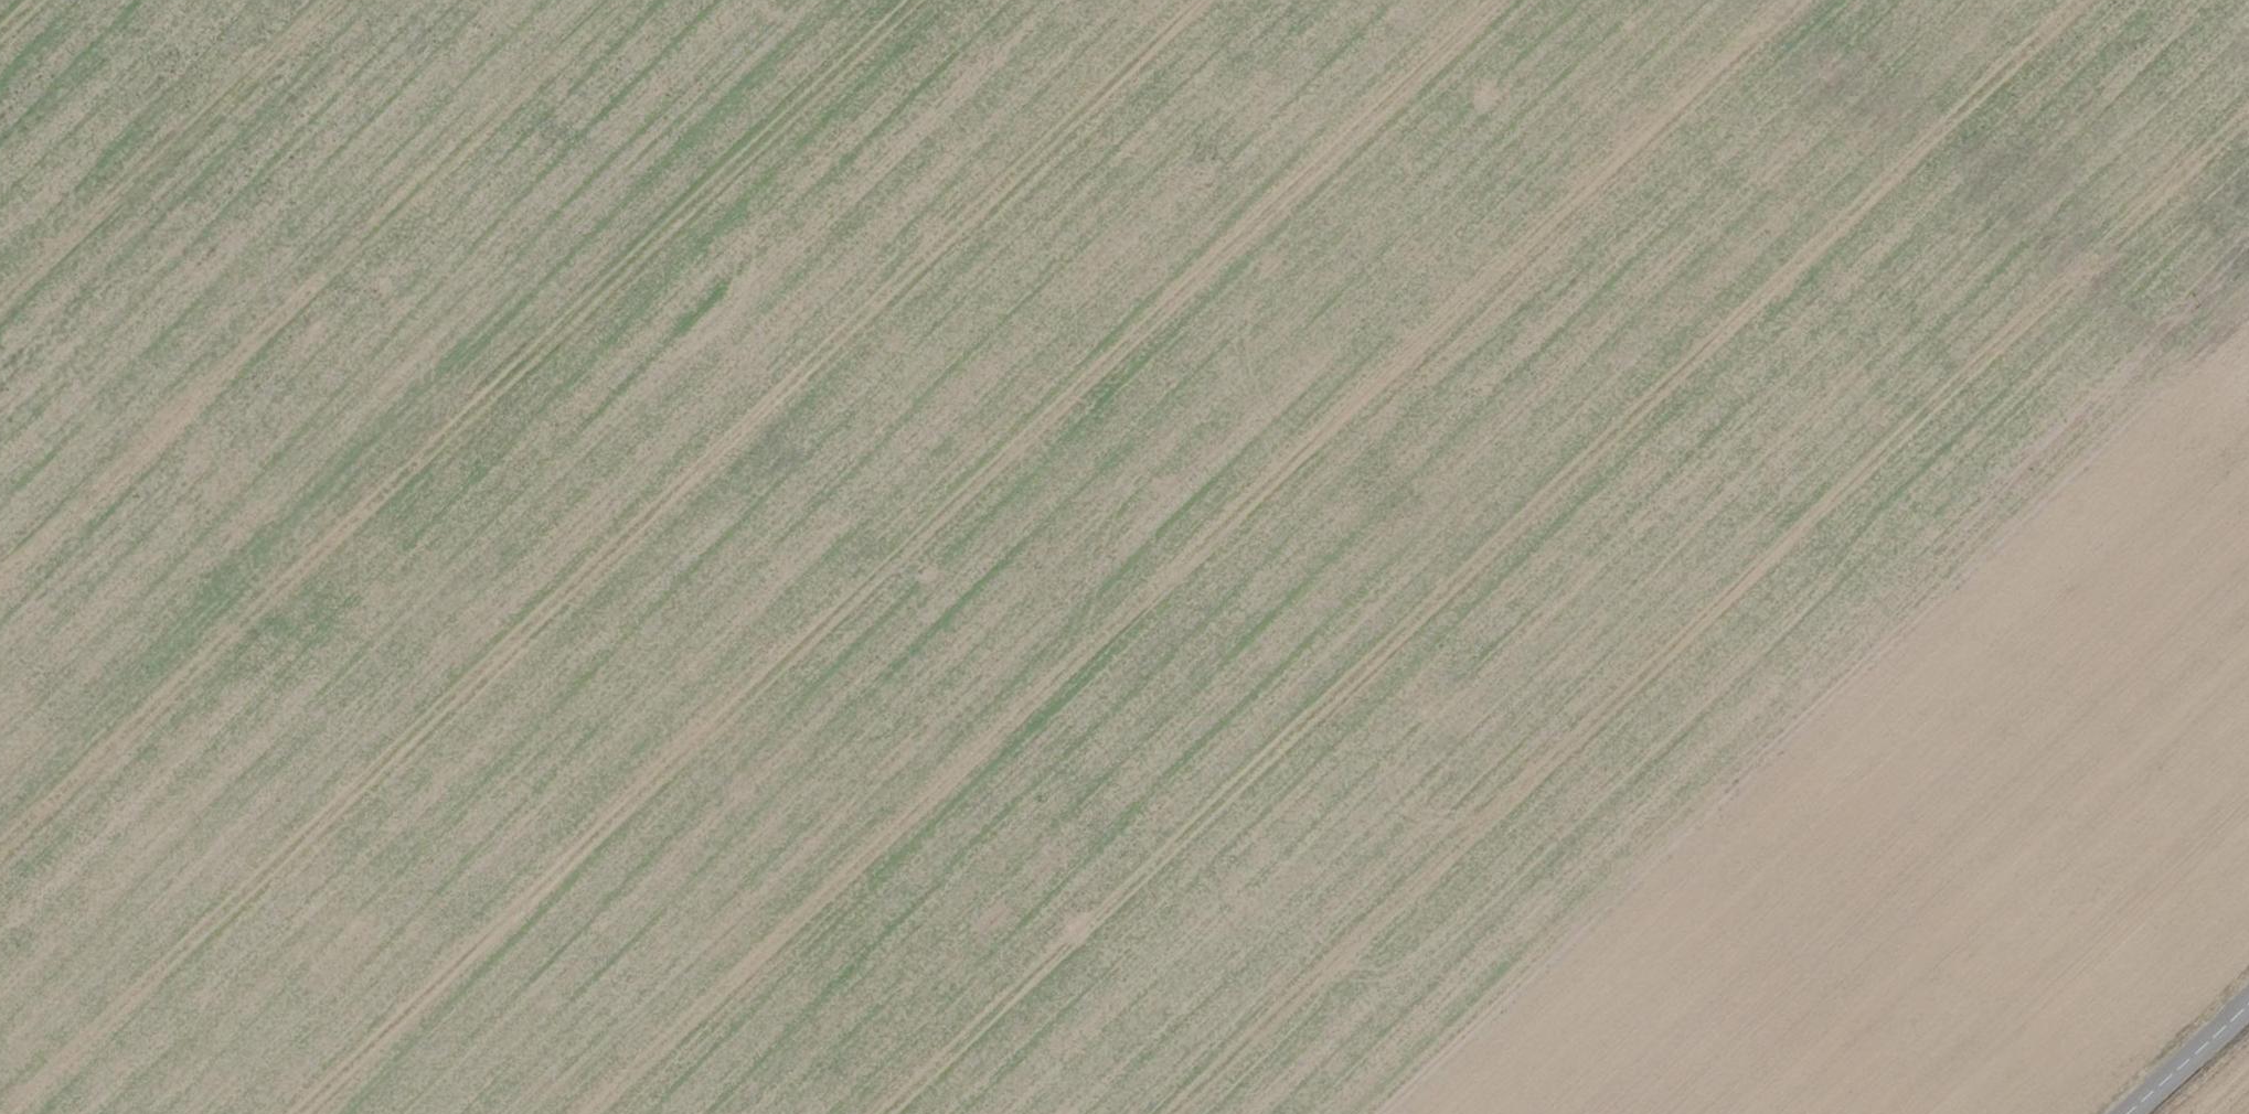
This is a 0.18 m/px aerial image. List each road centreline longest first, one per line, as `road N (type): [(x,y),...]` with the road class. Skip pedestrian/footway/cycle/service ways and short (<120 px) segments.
road 1 (tertiary): [(2129,1113),(2248,1004)]

